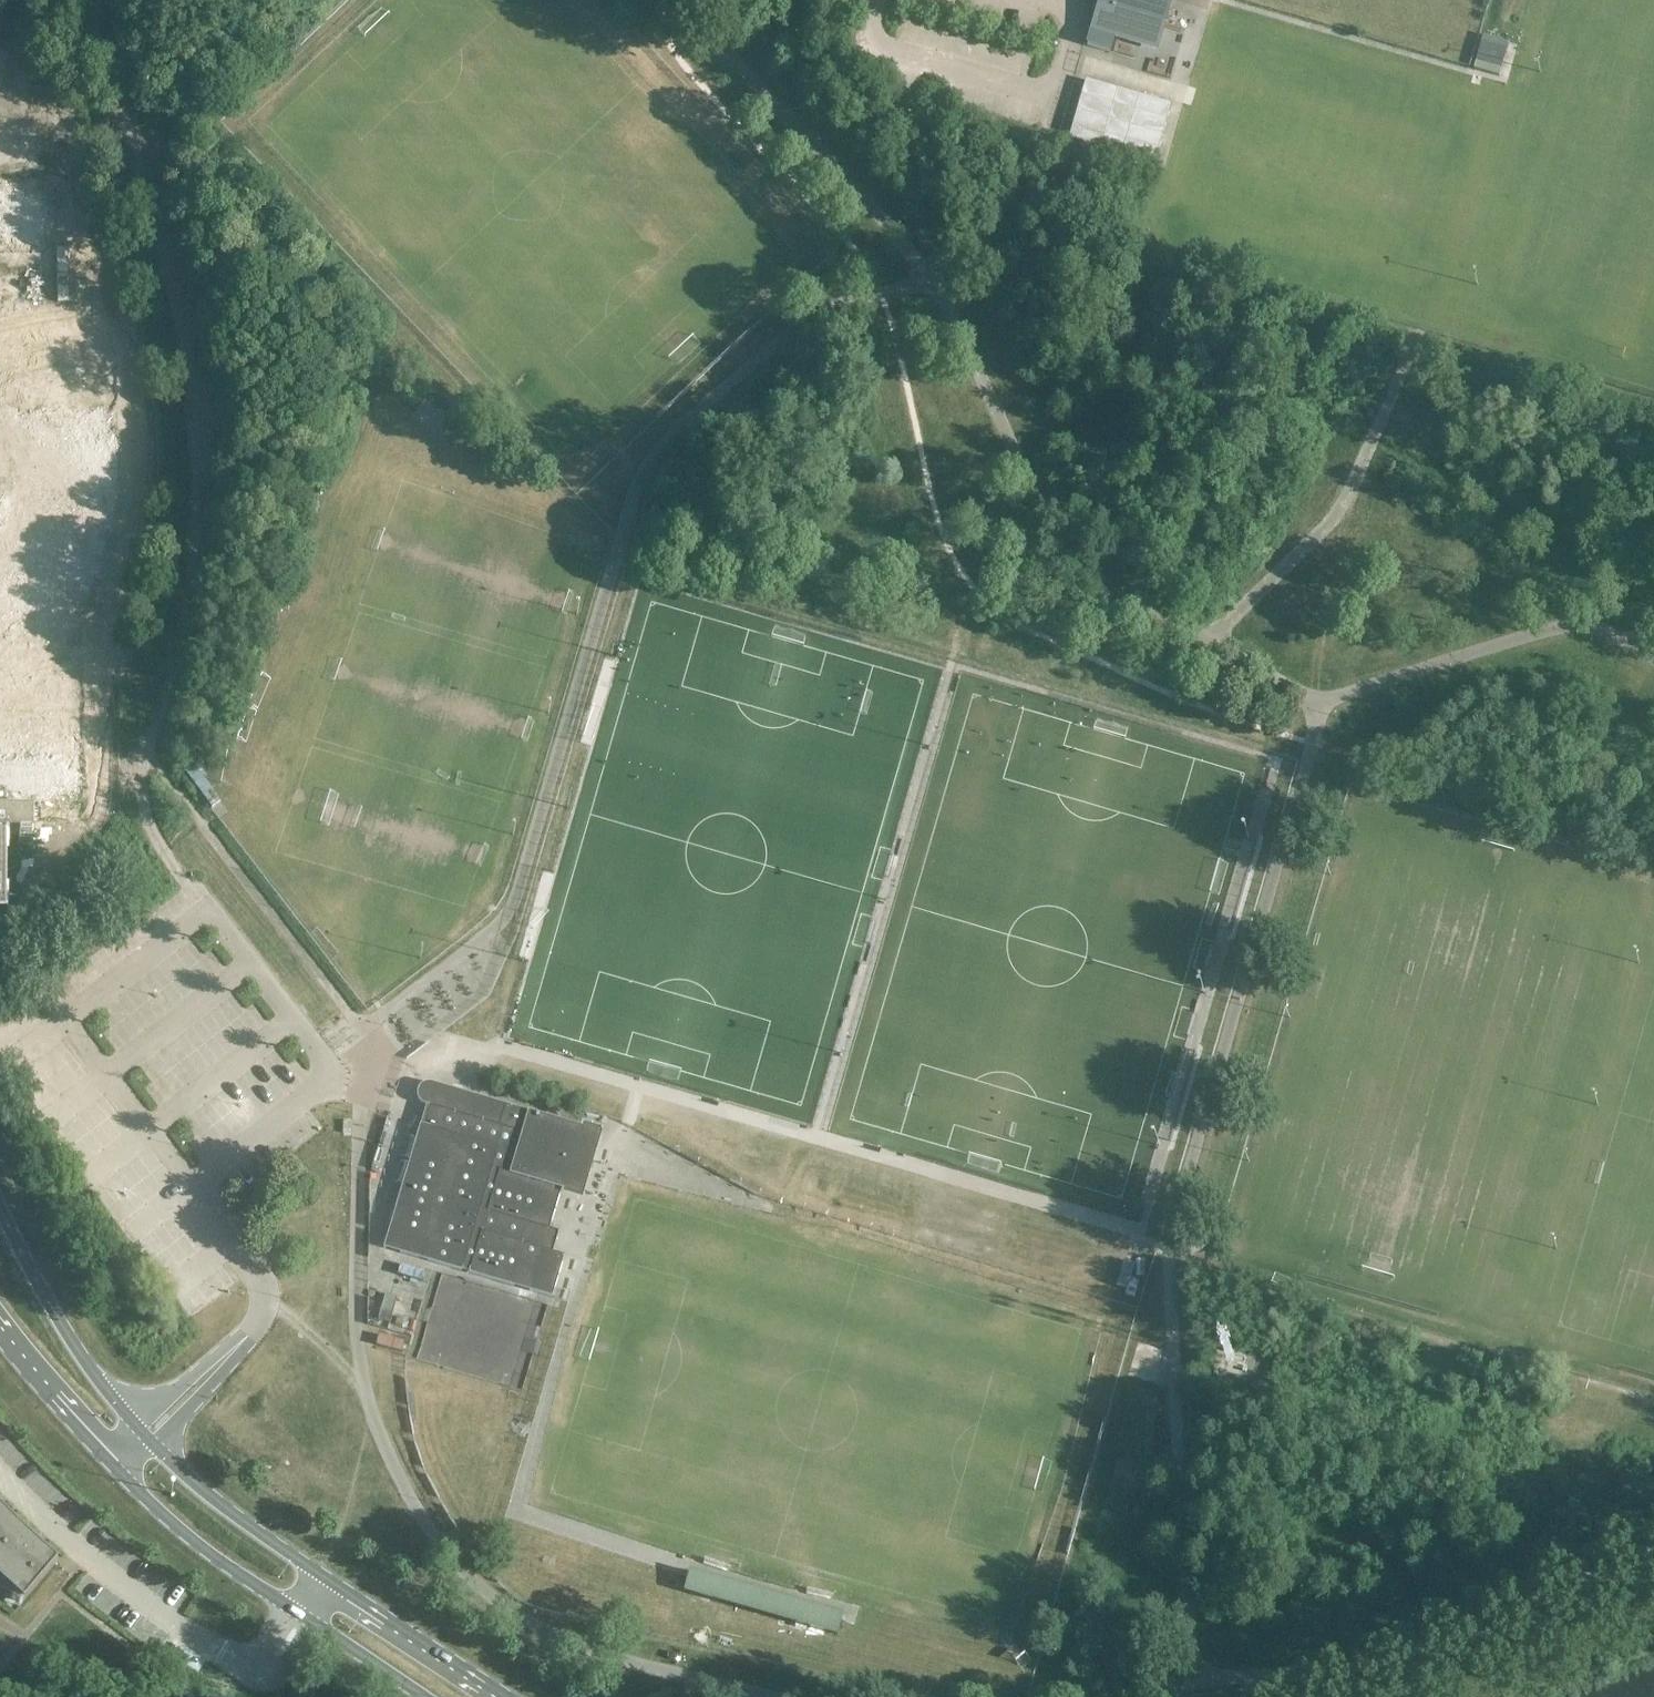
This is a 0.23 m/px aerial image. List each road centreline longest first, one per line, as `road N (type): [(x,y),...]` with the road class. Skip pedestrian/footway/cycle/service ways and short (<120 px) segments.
road 1 (secondary): [(141,1426),(82,1345),(0,1185)]
road 2 (residential): [(199,1640),(0,1480)]
road 3 (secondary): [(100,1479),(216,1573),(296,1624)]
road 4 (secondary): [(333,1580),(247,1521),(154,1440)]
road 5 (secondary): [(511,1696),(333,1580)]
road 6 (secondary): [(0,1362),(100,1479)]
road 7 (secondary): [(296,1624),(407,1696)]

